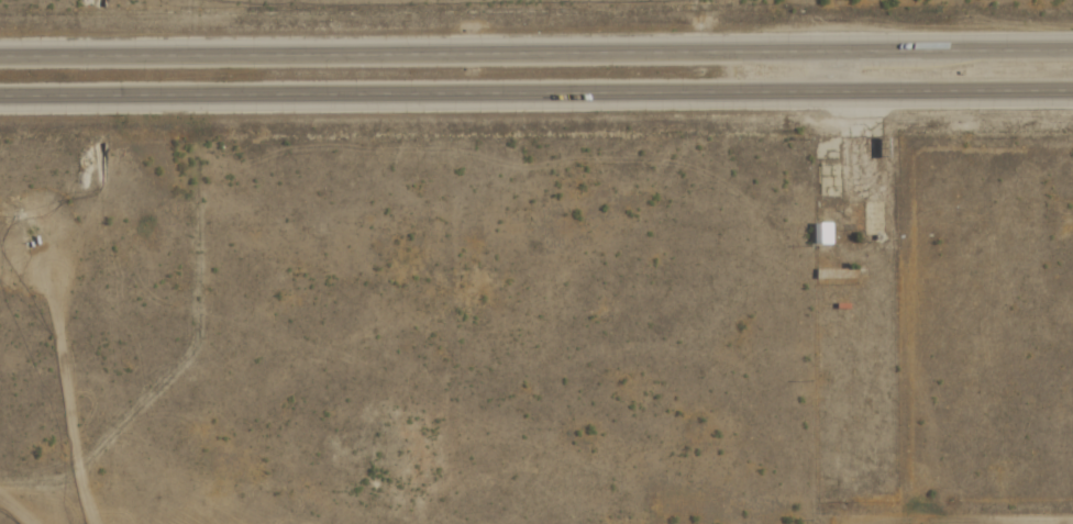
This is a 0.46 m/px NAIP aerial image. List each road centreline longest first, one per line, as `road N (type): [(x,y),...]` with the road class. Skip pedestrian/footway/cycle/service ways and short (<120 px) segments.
road 1 (trunk): [(1072,56),(0,61)]
road 2 (trunk): [(0,102),(1072,97)]

